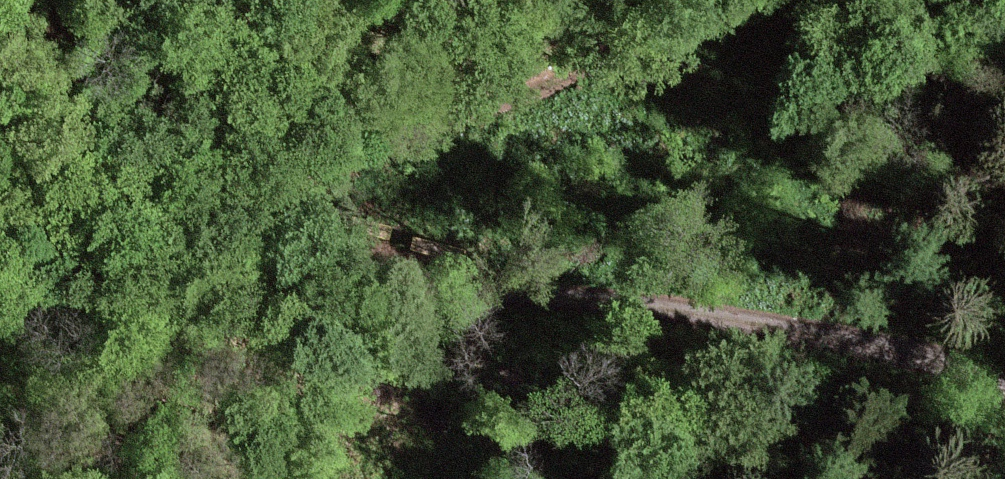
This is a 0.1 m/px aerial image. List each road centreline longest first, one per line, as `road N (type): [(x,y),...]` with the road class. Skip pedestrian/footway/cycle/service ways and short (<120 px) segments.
road 1 (track): [(695,0),(678,15),(500,71),(371,210),(98,212),(0,193)]
road 2 (track): [(1004,402),(839,316),(506,212),(355,210)]

